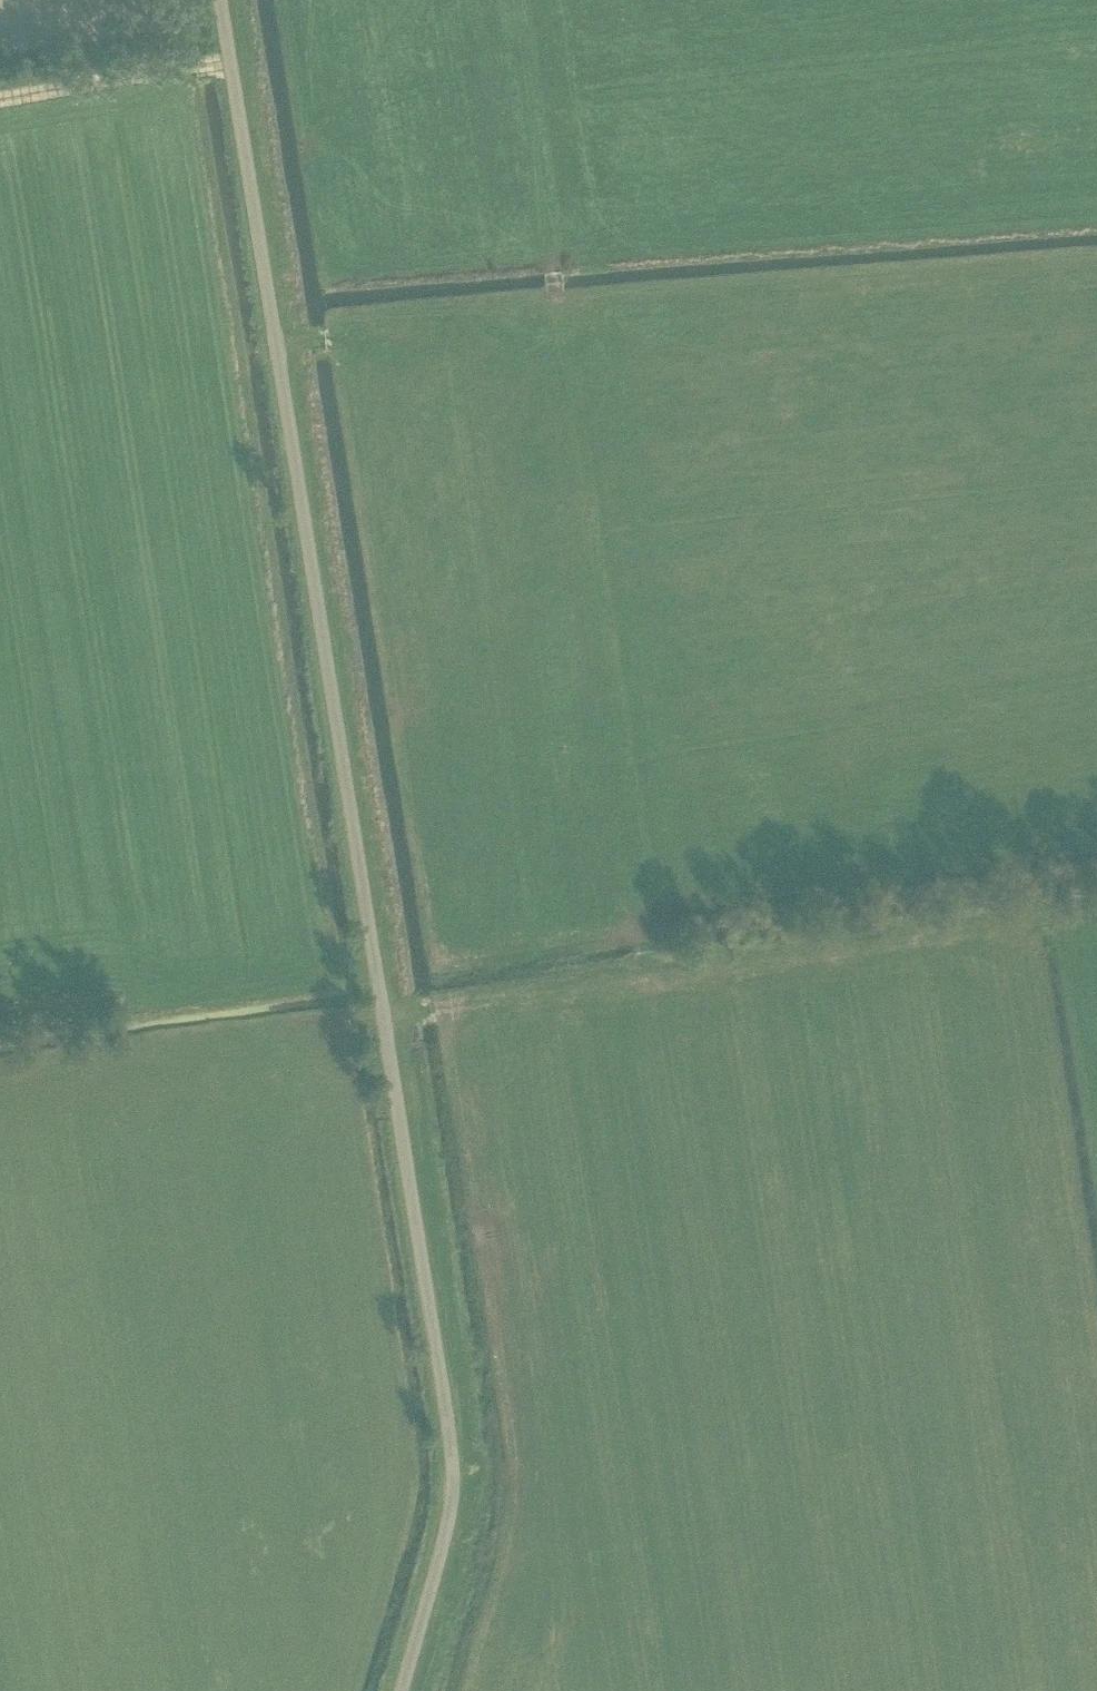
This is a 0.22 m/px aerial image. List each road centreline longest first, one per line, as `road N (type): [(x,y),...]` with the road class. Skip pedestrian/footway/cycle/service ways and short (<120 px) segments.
road 1 (unclassified): [(400,1690),(448,1522),(450,1448),(220,0)]

